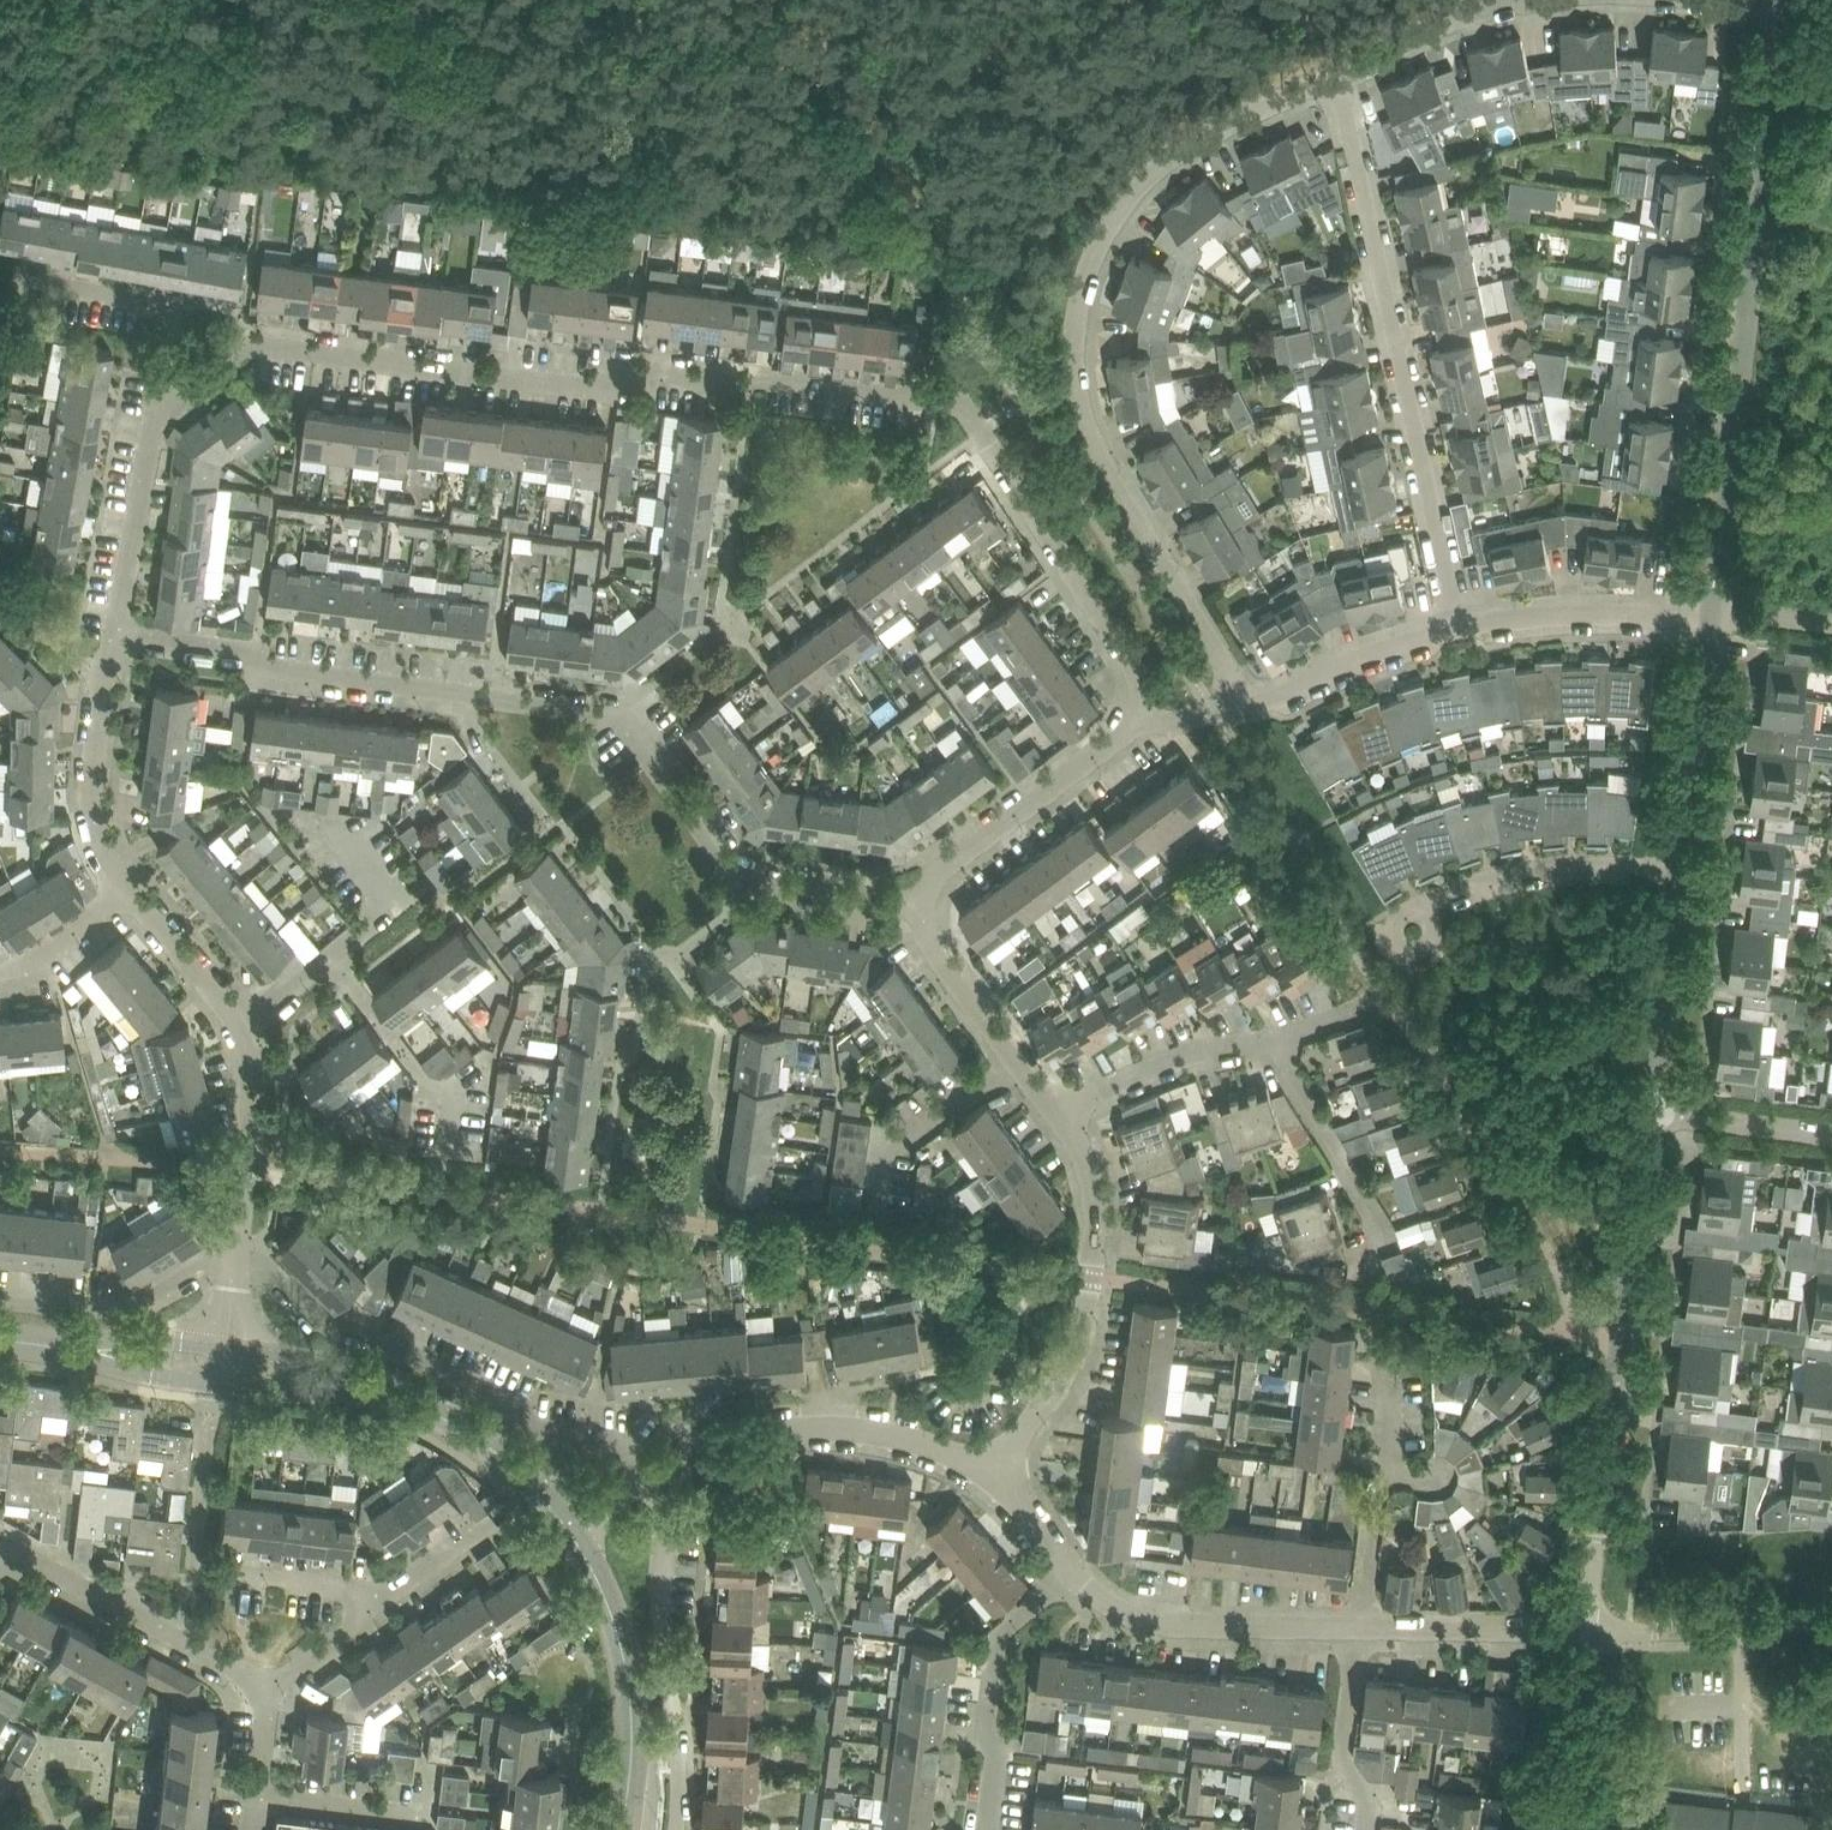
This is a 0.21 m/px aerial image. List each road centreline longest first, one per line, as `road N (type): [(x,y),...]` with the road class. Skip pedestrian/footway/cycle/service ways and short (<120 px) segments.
road 1 (residential): [(176,400),(263,342),(598,388),(602,358),(941,399)]
road 2 (residential): [(1247,697),(1082,425),(1071,324),(1108,221),(1147,173),(1334,69)]
road 3 (residential): [(1361,1626),(1581,1626),(1643,1109)]
road 4 (residential): [(738,878),(615,713),(109,639)]
road 5 (residential): [(1361,1626),(1380,1445),(1370,1199),(1269,1036)]
road 6 (residential): [(1711,613),(1781,1)]
road 7 (residential): [(1458,624),(1334,69)]
road 8 (residential): [(237,1257),(261,1263),(310,1315),(468,1381),(532,1427),(614,1439),(654,1475)]
road 9 (residential): [(992,1473),(1059,1386),(1088,1293),(1097,1213),(1082,1147),(1056,1105)]
road 10 (residential): [(1148,718),(1142,690),(976,417),(941,399)]
road 11 (residential): [(654,1475),(666,1513),(662,1617),(680,1758),(678,1829)]
road 12 (residential): [(654,1475),(694,1453),(805,1427),(926,1442),(992,1473)]
road 13 (tertiary): [(622,1829),(631,1721),(617,1627),(568,1529)]
road 14 (residential): [(1073,1566),(1109,1601),(1152,1619),(1361,1626)]
road 15 (residential): [(267,1687),(0,1540)]
road 16 (residential): [(917,897),(924,876),(1148,718)]
road 17 (residential): [(988,1829),(995,1645),(1073,1566)]
road 18 (residential): [(1678,870),(1544,862),(1464,882),(1421,905),(1414,930)]
road 19 (tertiary): [(568,1529),(535,1488),(462,1426),(349,1382)]
road 20 (residential): [(132,889),(96,842),(86,794),(109,639)]
road 21 (residential): [(447,1159),(455,1085),(425,1079),(329,954)]
road 22 (residential): [(1678,870),(1711,613)]
road 23 (residential): [(1458,624),(1531,613),(1711,613)]
road 24 (residential): [(109,639),(151,436),(176,400)]
road 25 (residential): [(237,1257),(208,1256),(133,1302),(0,1296)]
road 26 (residential): [(1643,1109),(1678,870)]
road 27 (residential): [(237,1257),(255,1076),(242,1026)]
road 28 (residential): [(876,1219),(886,1152),(1019,1060)]
road 29 (residential): [(1056,1105),(1171,1056),(1269,1036)]
road 30 (residential): [(1247,697),(1458,624)]
road 31 (residential): [(176,400),(154,297),(141,286),(50,271)]
road 32 (residential): [(1361,1626),(1342,1764),(1367,1804),(1364,1829)]
road 33 (residential): [(1019,1060),(917,940),(917,897)]
road 34 (residential): [(329,954),(397,904),(328,822)]
road 35 (residential): [(1334,69),(1425,27),(1512,0)]
road 36 (residential): [(1643,1109),(1831,1130)]
road 37 (residential): [(401,1591),(218,1571)]
road 38 (residential): [(917,897),(738,878)]
road 39 (residential): [(242,1026),(132,889)]
road 40 (residential): [(267,1687),(401,1591)]
road 41 (residential): [(0,973),(19,971),(132,889)]
road 42 (tertiary): [(226,1348),(116,1339),(77,1350)]
road 43 (tertiary): [(77,1350),(119,1366),(222,1380)]
road 44 (residential): [(401,1591),(516,1519)]
road 45 (tertiary): [(349,1382),(309,1360),(226,1348)]
road 46 (tertiary): [(222,1380),(288,1388),(349,1382)]
road 47 (residential): [(992,1473),(1024,1500),(1073,1566)]
road 48 (residential): [(1831,623),(1711,613)]

